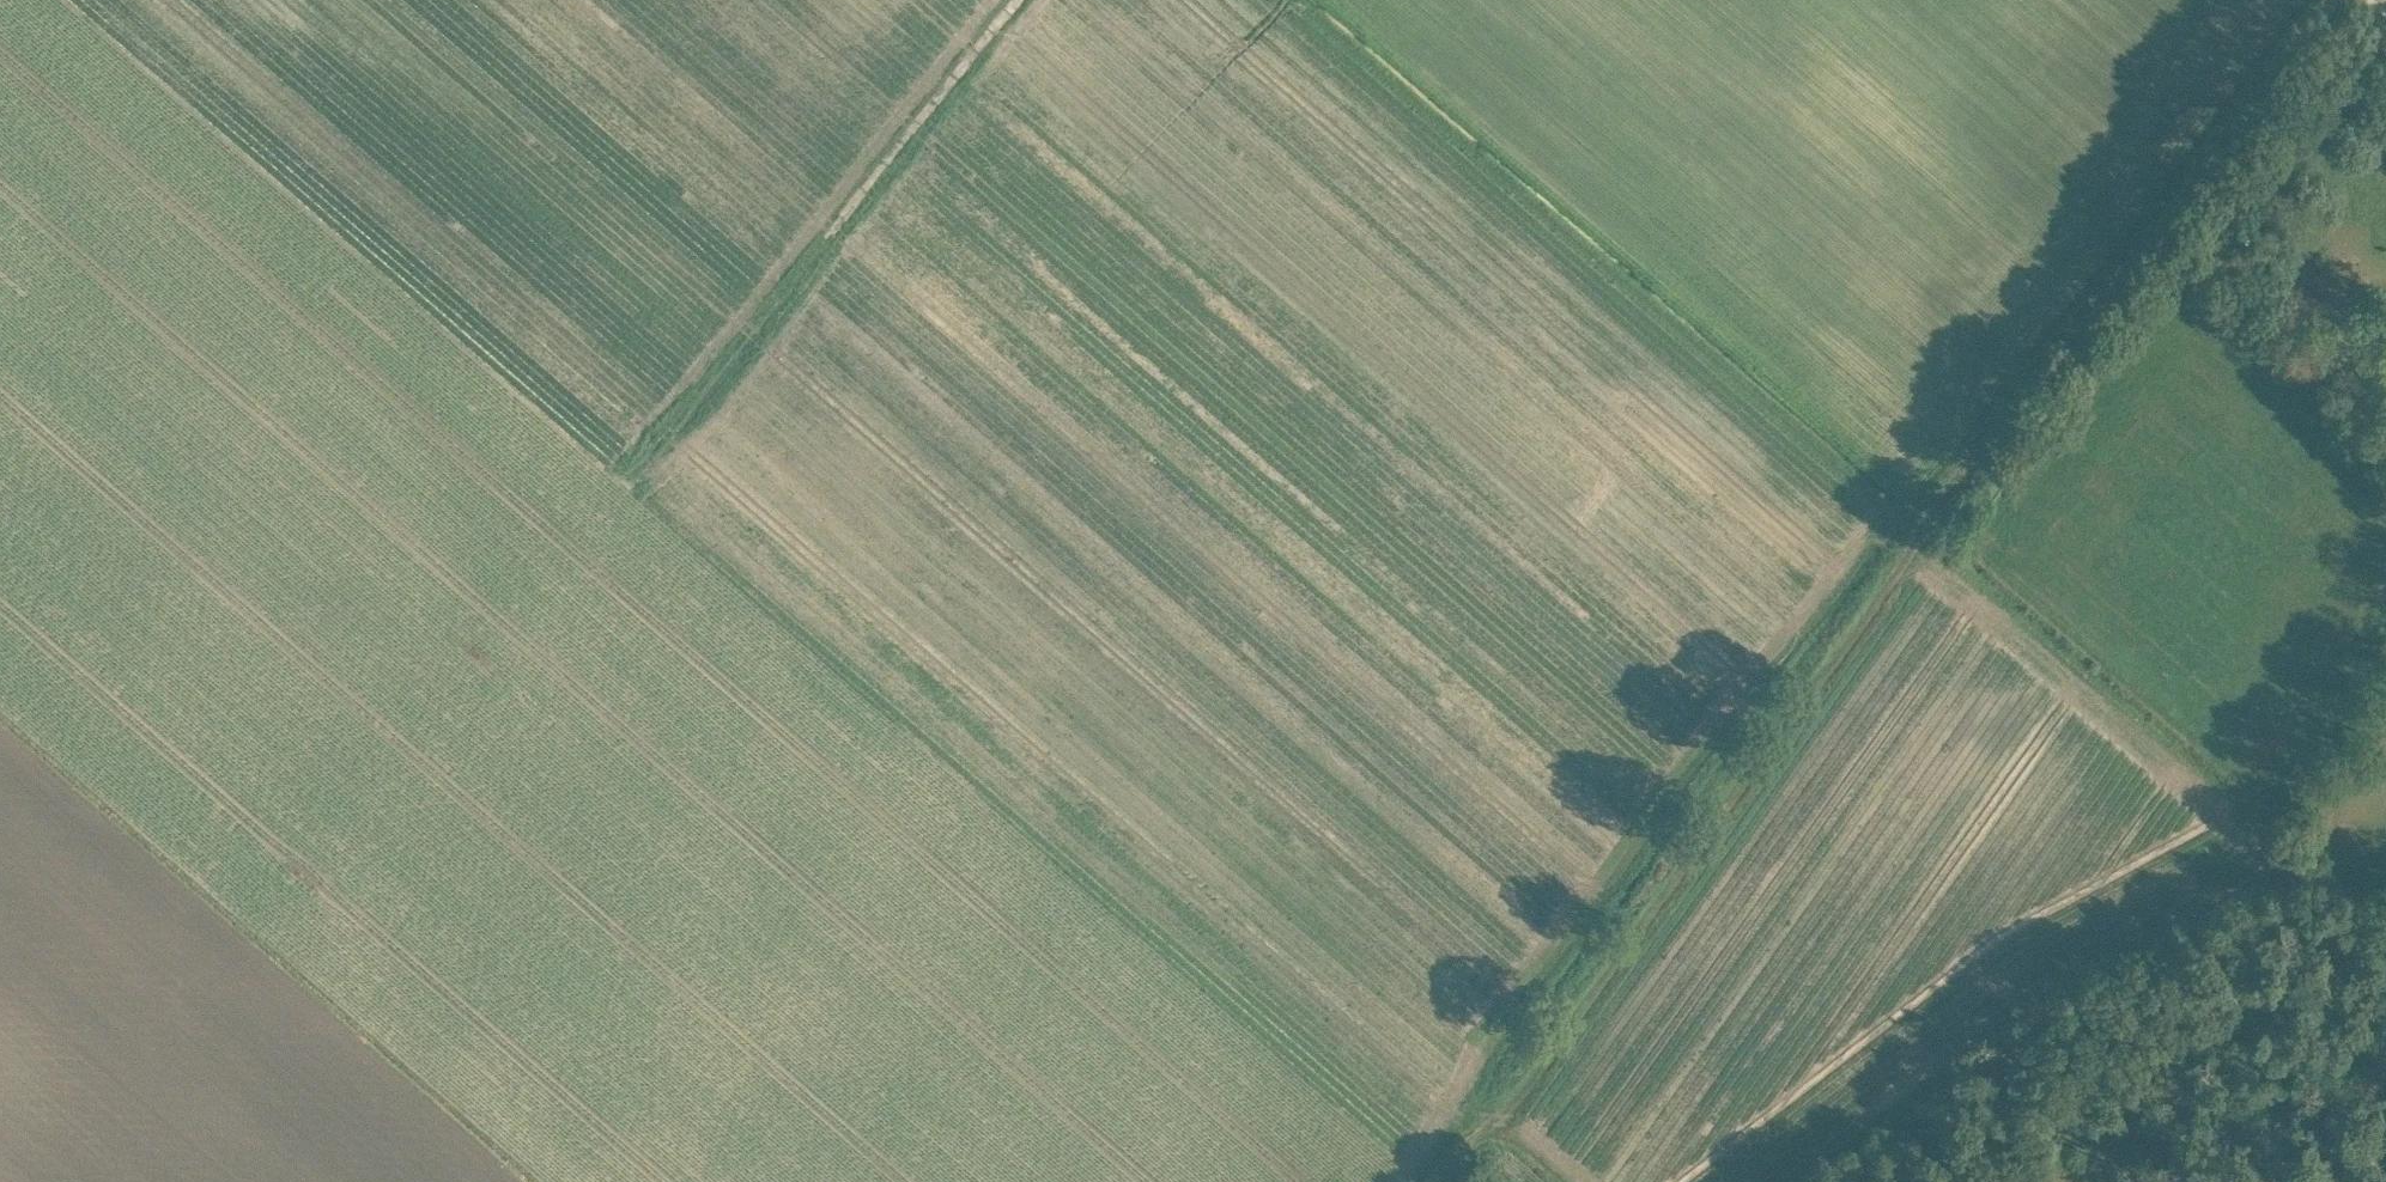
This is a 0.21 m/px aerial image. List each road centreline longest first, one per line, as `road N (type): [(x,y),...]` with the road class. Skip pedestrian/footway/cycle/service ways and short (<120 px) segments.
road 1 (track): [(2328,0),(1932,514),(1530,1080),(1440,1181)]

